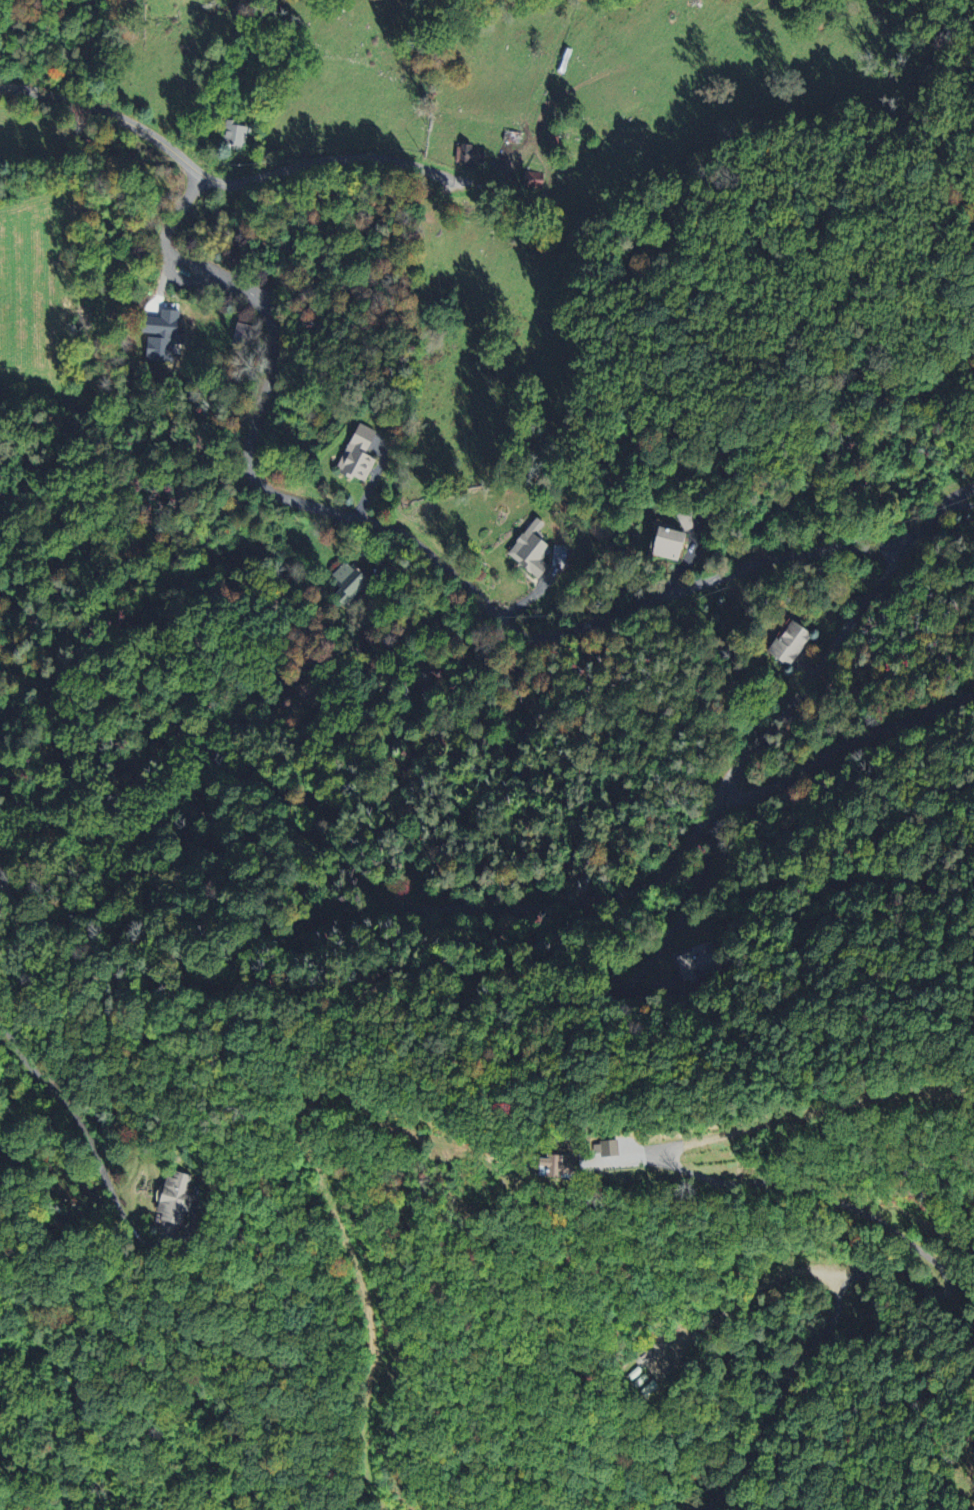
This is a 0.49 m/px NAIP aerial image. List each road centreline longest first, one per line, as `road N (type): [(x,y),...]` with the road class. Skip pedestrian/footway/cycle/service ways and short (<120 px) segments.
road 1 (residential): [(200,170),(168,230),(168,247),(248,289),(276,322),(273,385),(252,435),(249,469),(261,485),(304,506),(388,525),(518,628),(554,636),(721,570),(805,547),(904,540),(973,491)]
road 2 (residential): [(894,543),(896,563),(740,764),(674,869),(644,888),(574,904),(386,902)]
road 3 (residential): [(0,87),(45,85),(132,119),(212,180),(364,155),(464,185)]
road 4 (residential): [(720,798),(758,795),(832,750),(973,692)]

